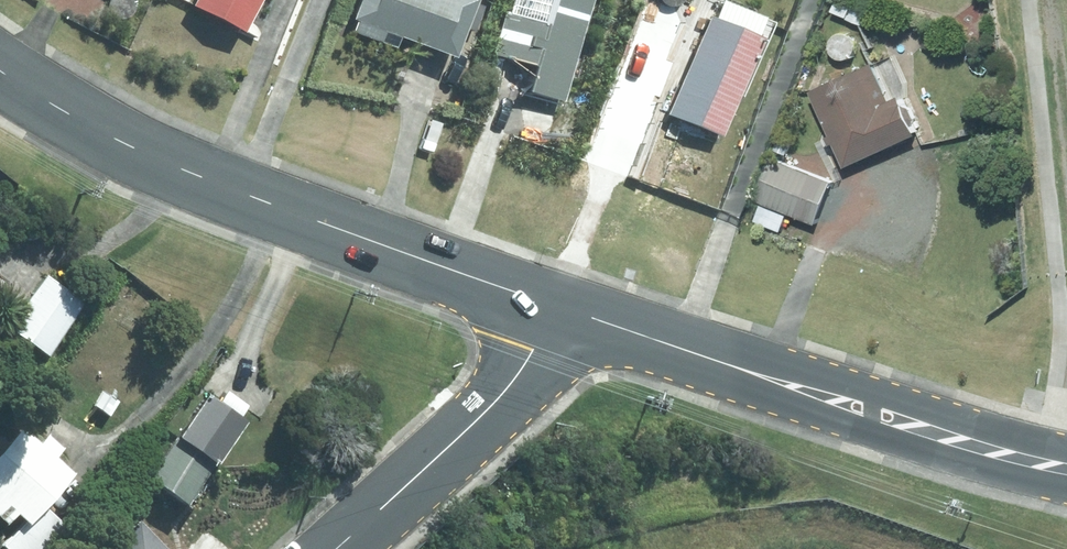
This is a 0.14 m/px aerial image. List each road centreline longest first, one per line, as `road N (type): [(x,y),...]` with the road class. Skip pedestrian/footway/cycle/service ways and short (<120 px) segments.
road 1 (secondary): [(562,313),(182,171),(0,69)]
road 2 (secondary): [(1066,464),(562,313)]
road 3 (tertiary): [(336,548),(519,377),(562,313)]

